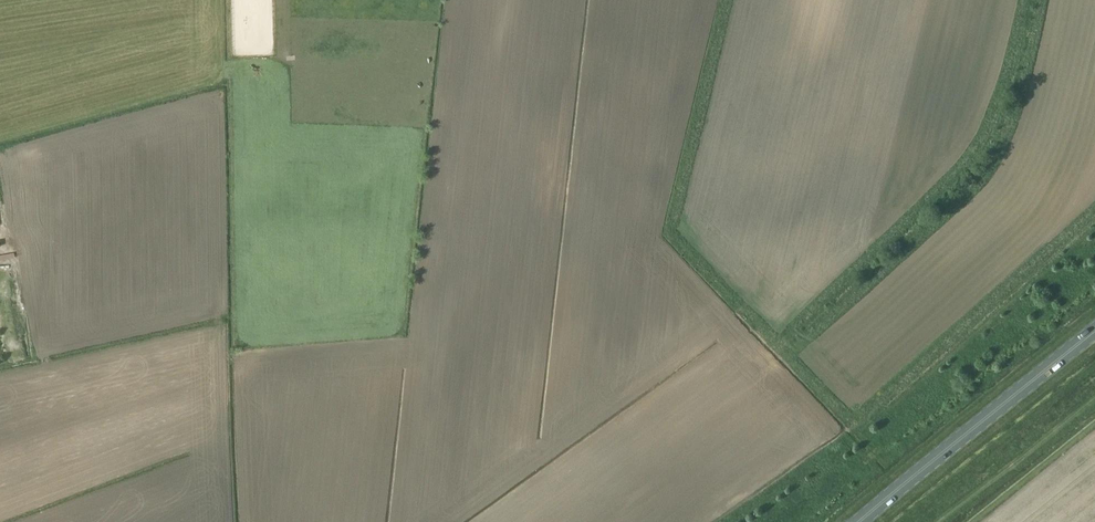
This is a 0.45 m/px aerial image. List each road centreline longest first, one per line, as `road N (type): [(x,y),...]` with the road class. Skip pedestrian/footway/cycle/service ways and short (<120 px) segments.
road 1 (primary): [(859,521),(1094,330)]

